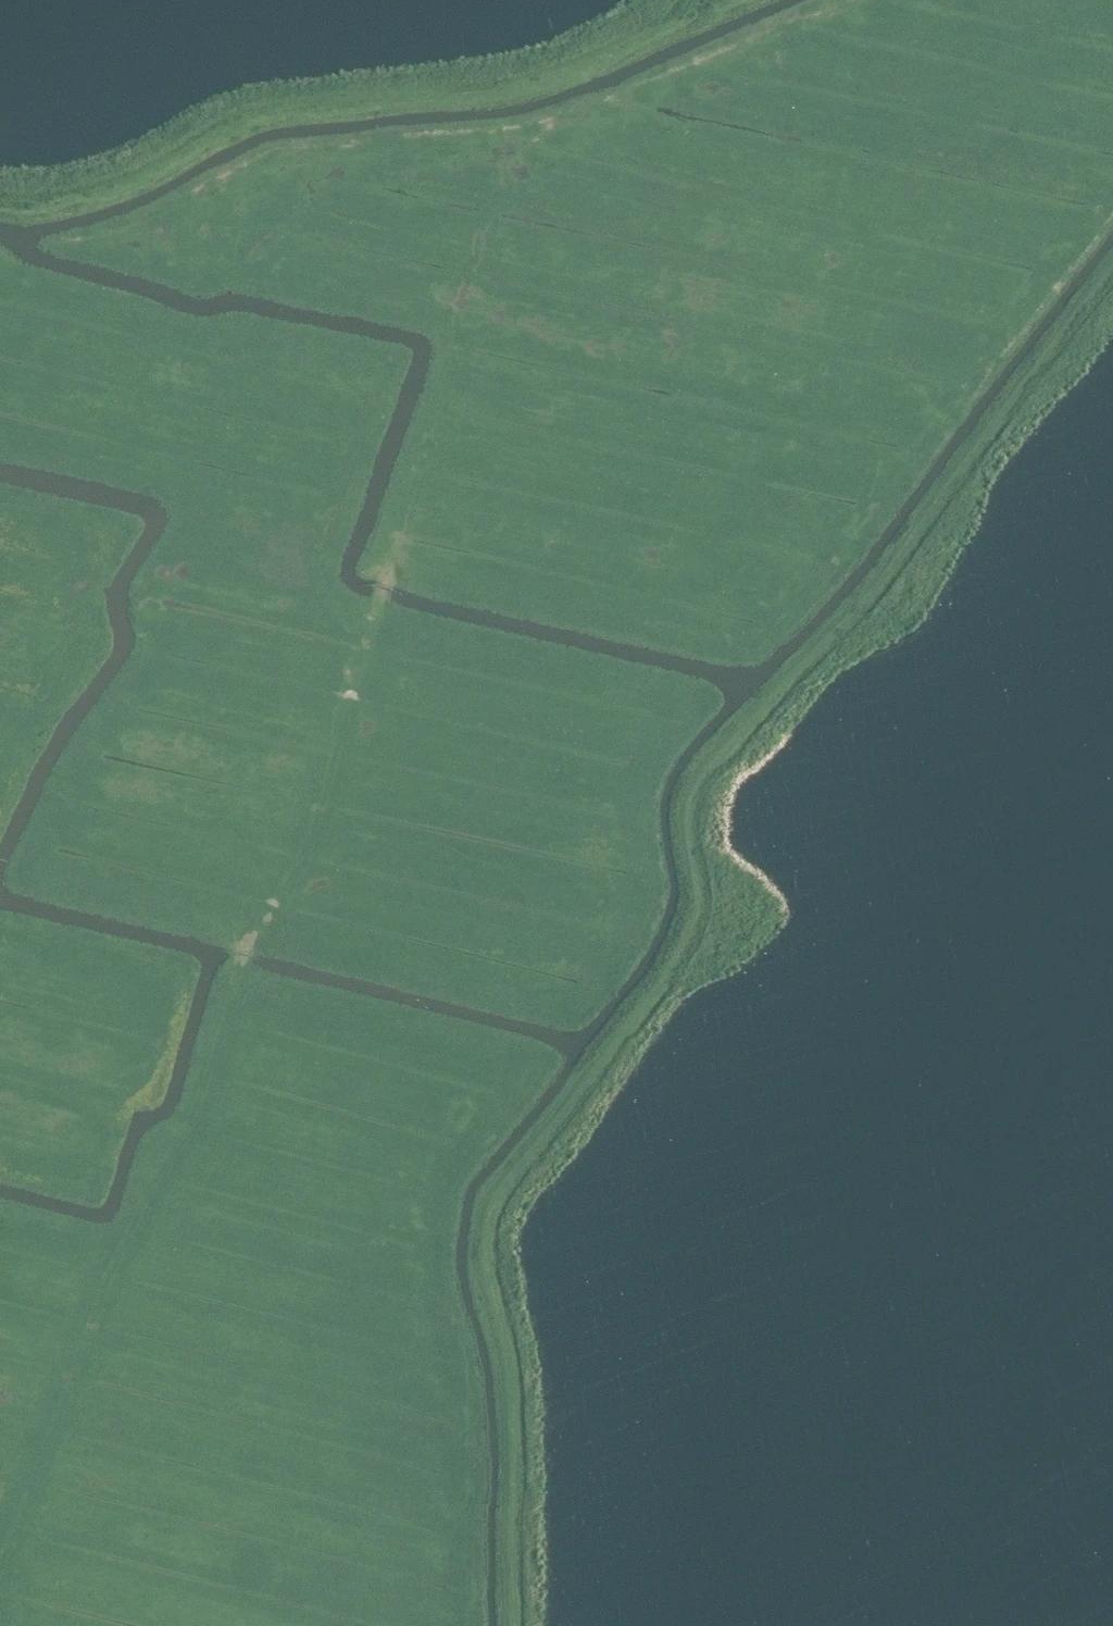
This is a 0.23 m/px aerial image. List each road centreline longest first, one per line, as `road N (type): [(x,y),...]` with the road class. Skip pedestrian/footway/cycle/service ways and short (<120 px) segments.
road 1 (track): [(390,575),(282,916),(243,950),(188,1118),(113,1250),(0,1569)]

